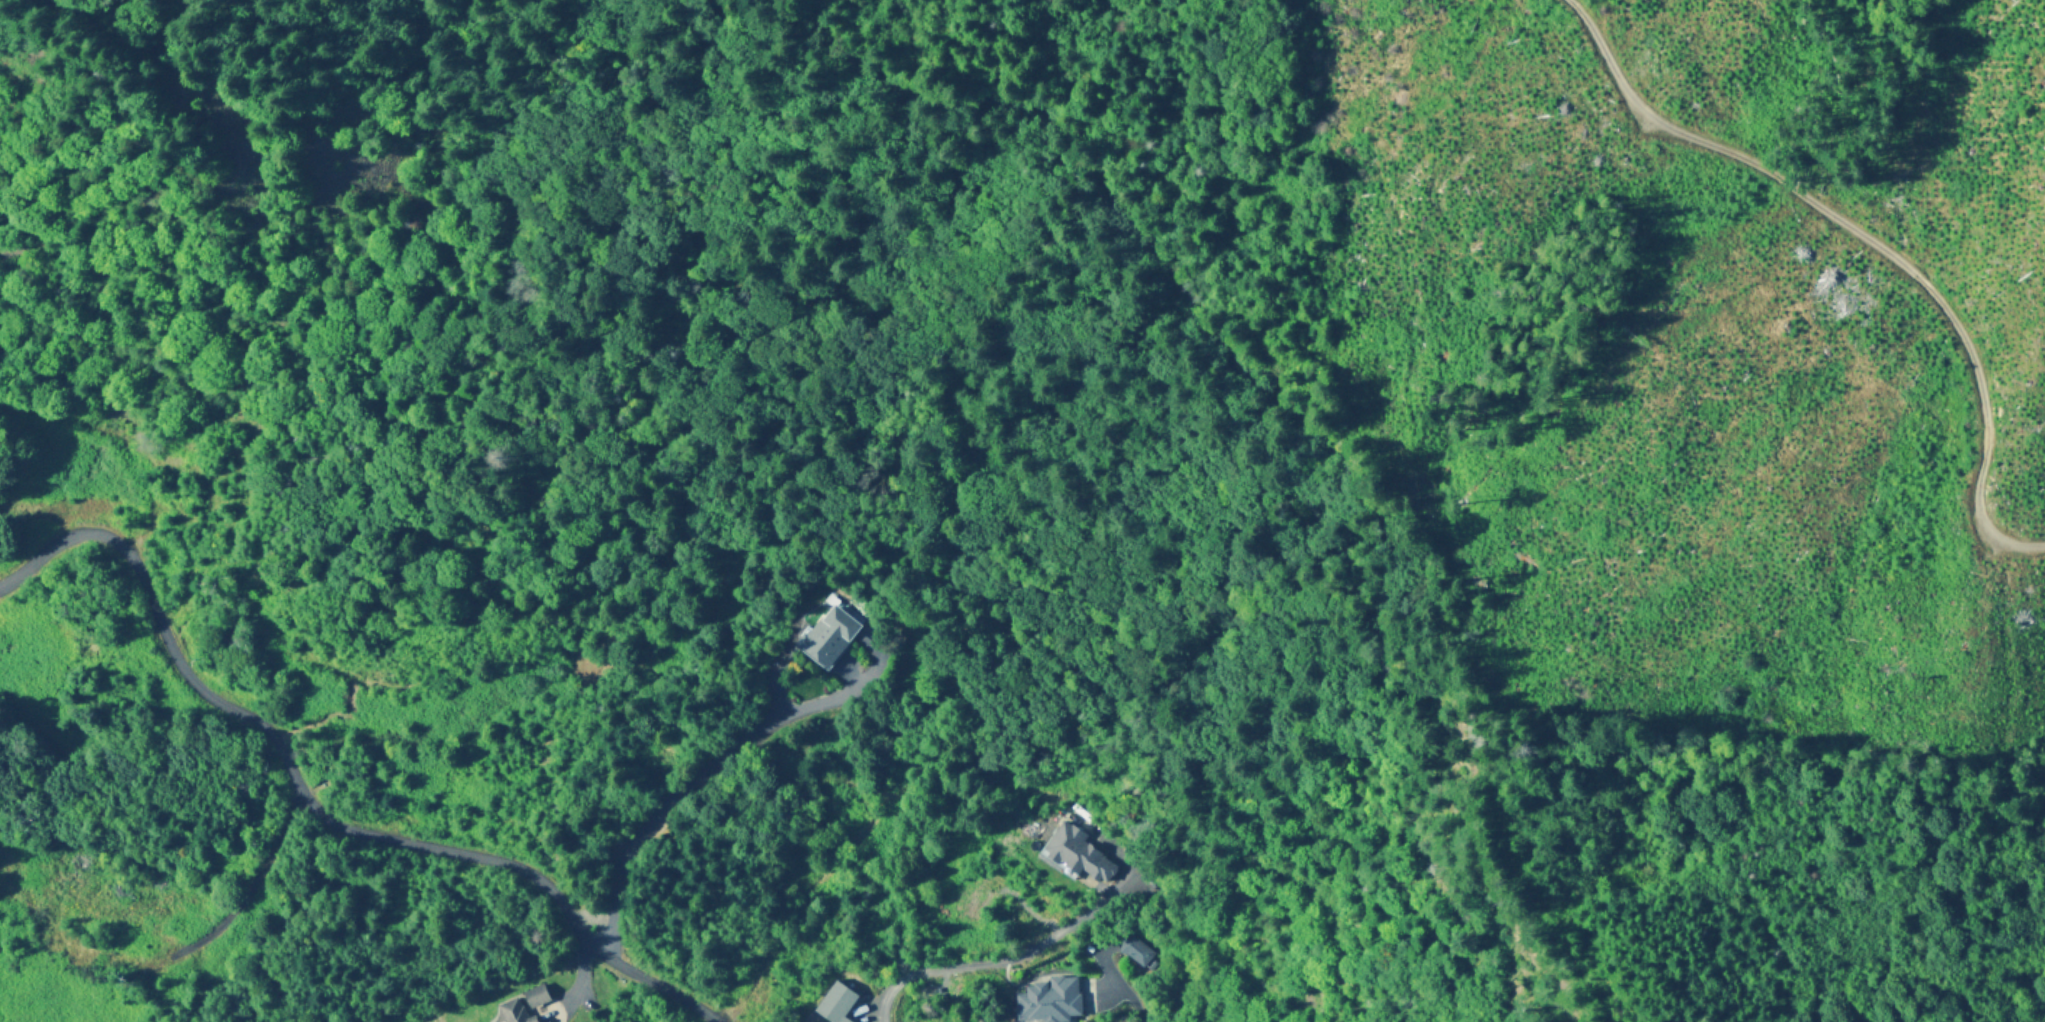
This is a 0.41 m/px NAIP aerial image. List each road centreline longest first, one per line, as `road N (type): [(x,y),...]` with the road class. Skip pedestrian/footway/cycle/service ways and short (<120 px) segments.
road 1 (residential): [(0,577),(38,543),(69,535),(102,547),(124,569),(178,678),(197,700),(250,728),(320,820),(352,835),(509,869),(552,901),(583,939),(705,1021)]

